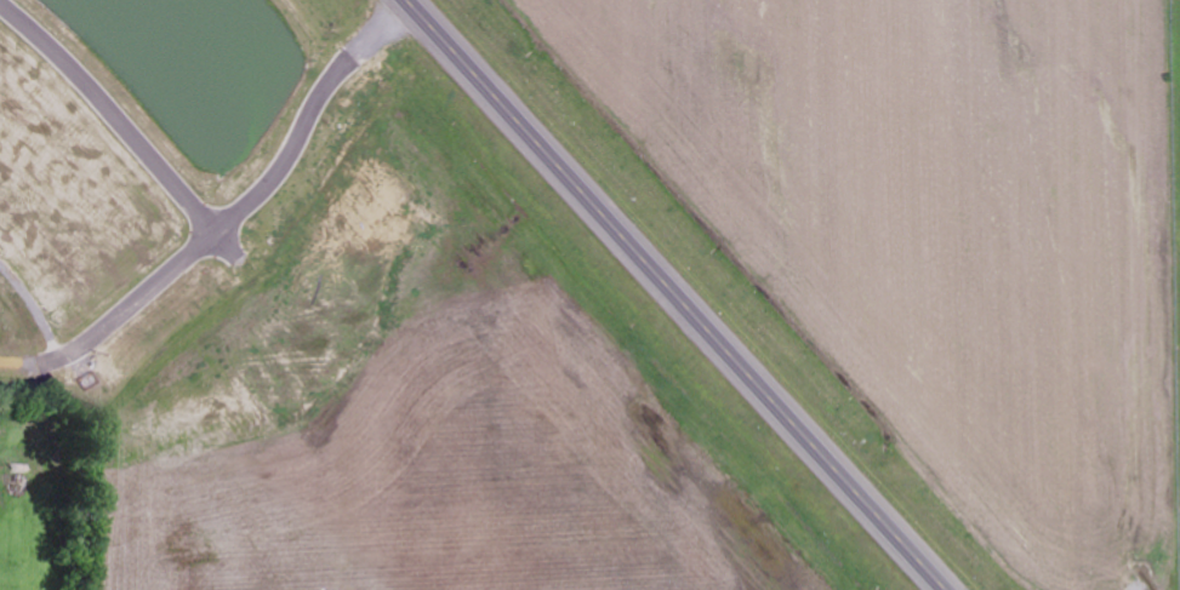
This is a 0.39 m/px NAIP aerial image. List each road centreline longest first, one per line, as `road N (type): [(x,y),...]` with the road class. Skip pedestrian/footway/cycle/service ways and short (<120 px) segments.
road 1 (trunk): [(949,589),(411,0)]
road 2 (residential): [(217,234),(96,93),(0,4)]
road 3 (residential): [(217,234),(289,162),(327,88),(406,0)]
road 4 (residential): [(217,234),(98,339),(44,363)]

